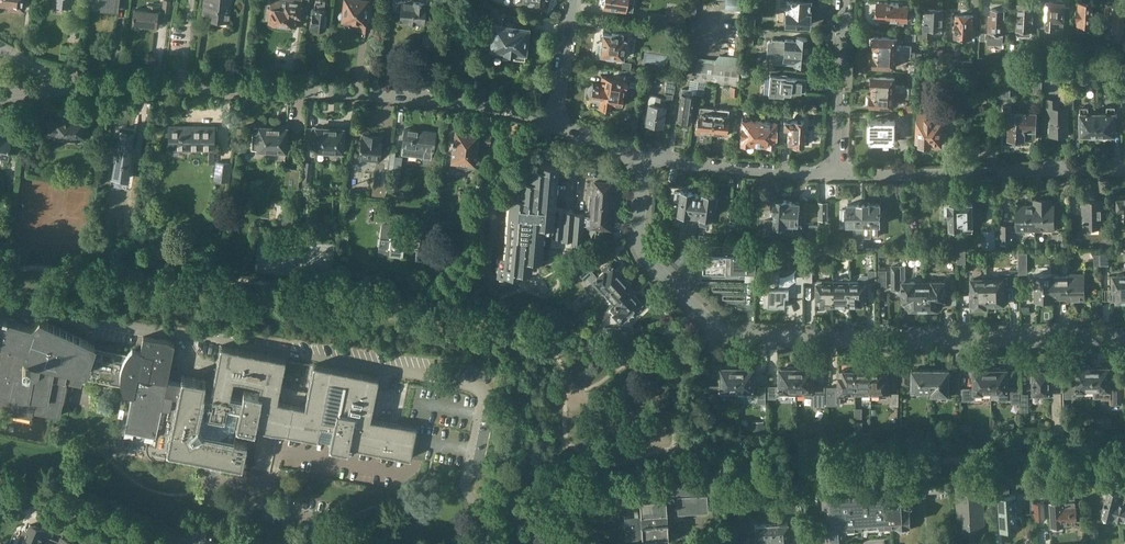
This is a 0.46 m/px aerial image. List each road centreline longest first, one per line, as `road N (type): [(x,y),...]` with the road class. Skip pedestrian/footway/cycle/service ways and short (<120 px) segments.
road 1 (residential): [(644,155),(641,253),(730,333),(1124,334)]
road 2 (residential): [(79,86),(416,97),(555,123)]
road 3 (residential): [(834,173),(1124,169)]
road 4 (residential): [(644,155),(834,173)]
road 5 (residential): [(0,490),(53,500),(178,543)]
road 6 (residential): [(834,173),(845,0)]
road 7 (residential): [(555,123),(572,0)]

